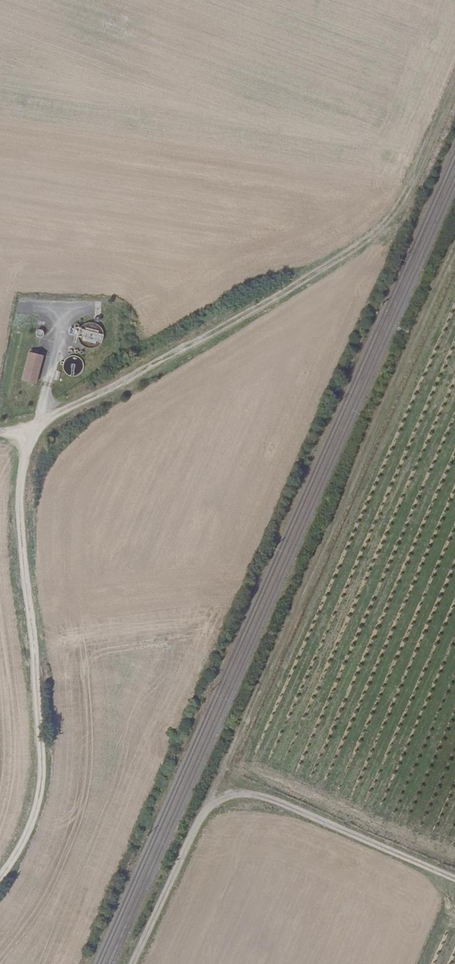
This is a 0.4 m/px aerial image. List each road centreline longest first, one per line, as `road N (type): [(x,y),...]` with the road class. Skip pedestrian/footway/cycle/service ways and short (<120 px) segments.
road 1 (track): [(203,809),(454,250)]
road 2 (track): [(36,427),(347,255),(403,201),(454,83)]
road 3 (track): [(0,879),(25,841),(42,771),(20,505),(36,427)]
road 4 (track): [(454,879),(277,801),(233,795),(203,809)]
road 5 (track): [(133,963),(203,809)]

